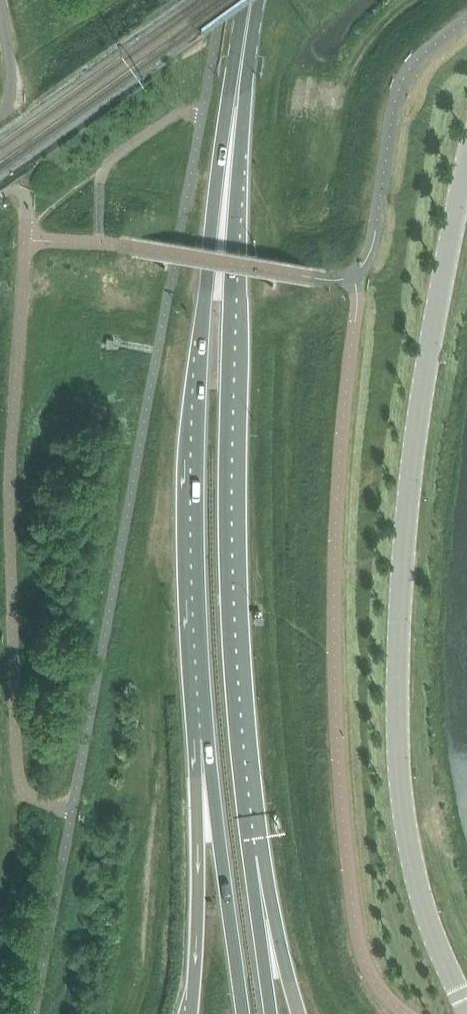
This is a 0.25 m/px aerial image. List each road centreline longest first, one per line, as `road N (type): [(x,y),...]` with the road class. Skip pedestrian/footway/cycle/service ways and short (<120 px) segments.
road 1 (unclassified): [(466,170),(419,419),(397,716),(412,861),(466,1003)]
road 2 (primary): [(251,860),(227,552),(244,47)]
road 3 (primary): [(244,47),(202,328),(200,633),(209,740)]
road 4 (primary): [(209,740),(243,1013)]
road 5 (primary): [(209,740),(189,1013)]
road 6 (primary): [(297,1013),(251,860)]
road 7 (primary): [(270,1013),(251,860)]

